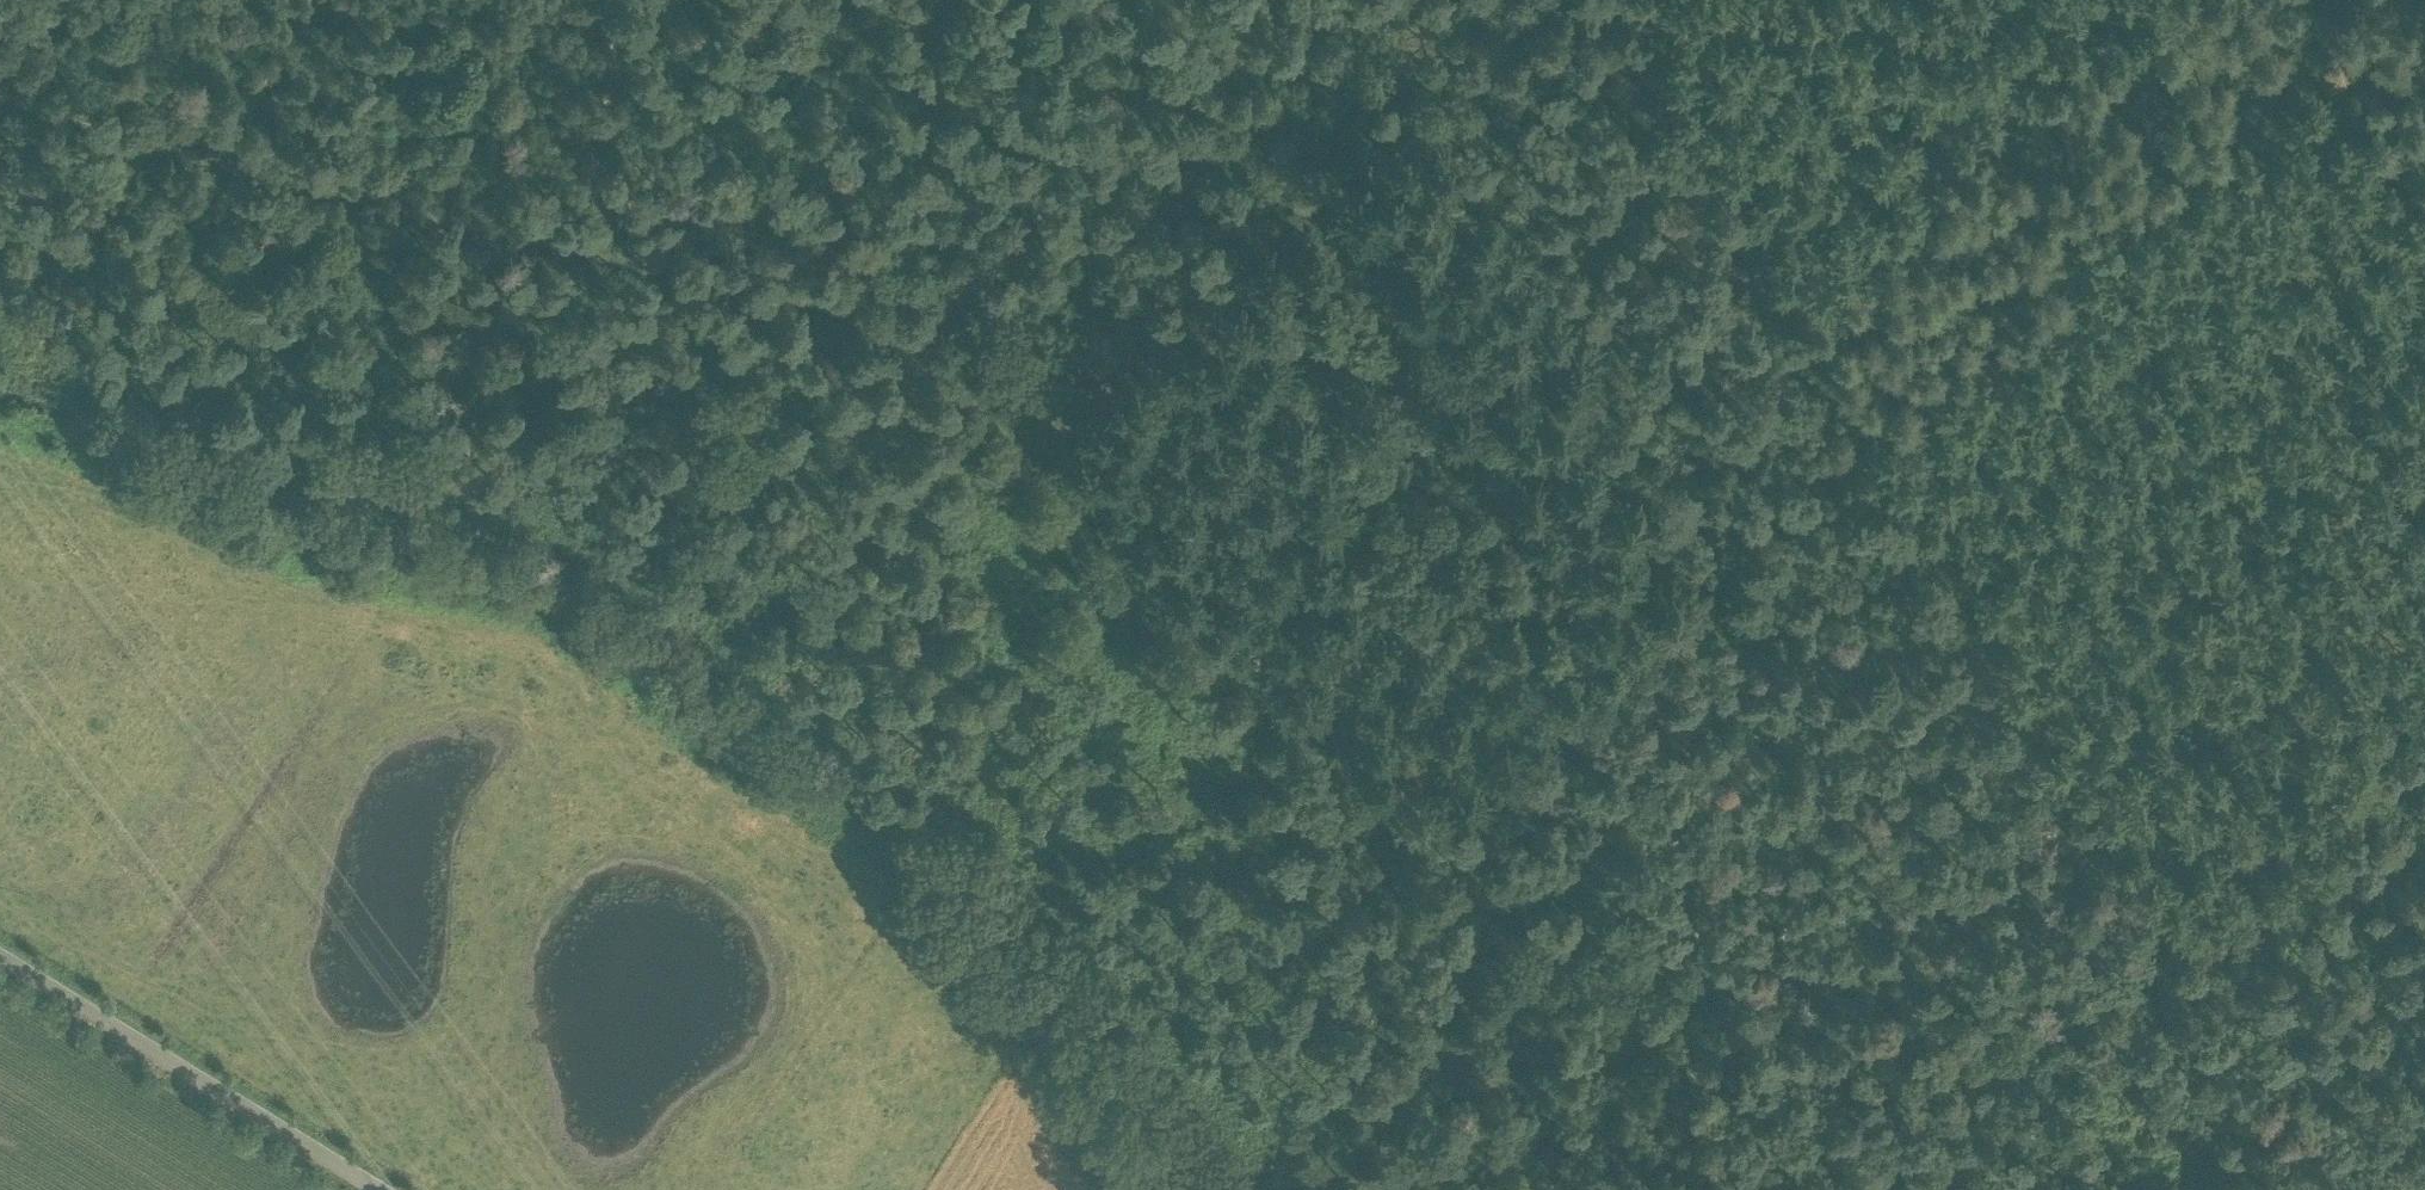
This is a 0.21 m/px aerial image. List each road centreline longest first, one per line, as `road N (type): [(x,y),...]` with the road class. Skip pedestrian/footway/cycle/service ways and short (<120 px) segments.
road 1 (track): [(1897,437),(1447,807)]
road 2 (unclassified): [(0,955),(381,1189)]

